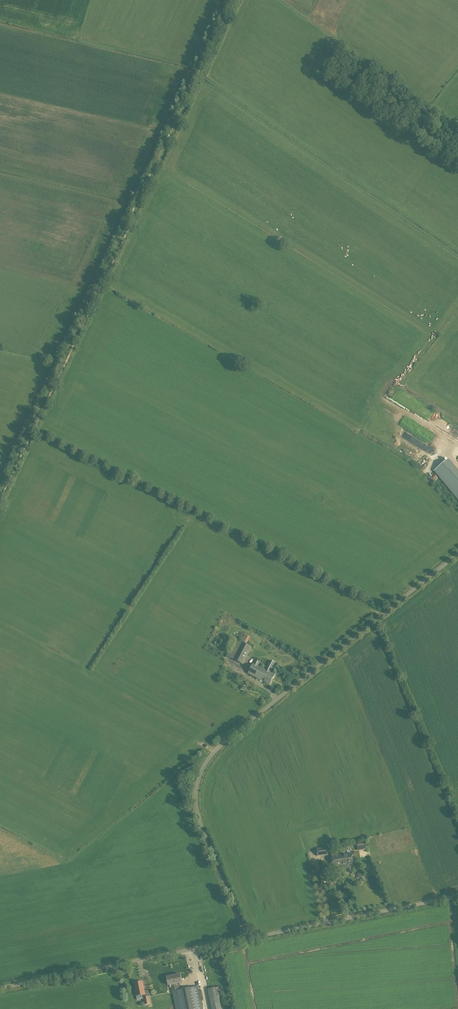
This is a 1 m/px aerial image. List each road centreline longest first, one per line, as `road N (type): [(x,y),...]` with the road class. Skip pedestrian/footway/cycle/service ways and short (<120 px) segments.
road 1 (unclassified): [(246,938),(194,798),(207,762),(457,555)]
road 2 (track): [(0,492),(133,210)]
road 3 (unclassified): [(0,988),(246,938)]
road 4 (unclassified): [(246,938),(457,896)]

